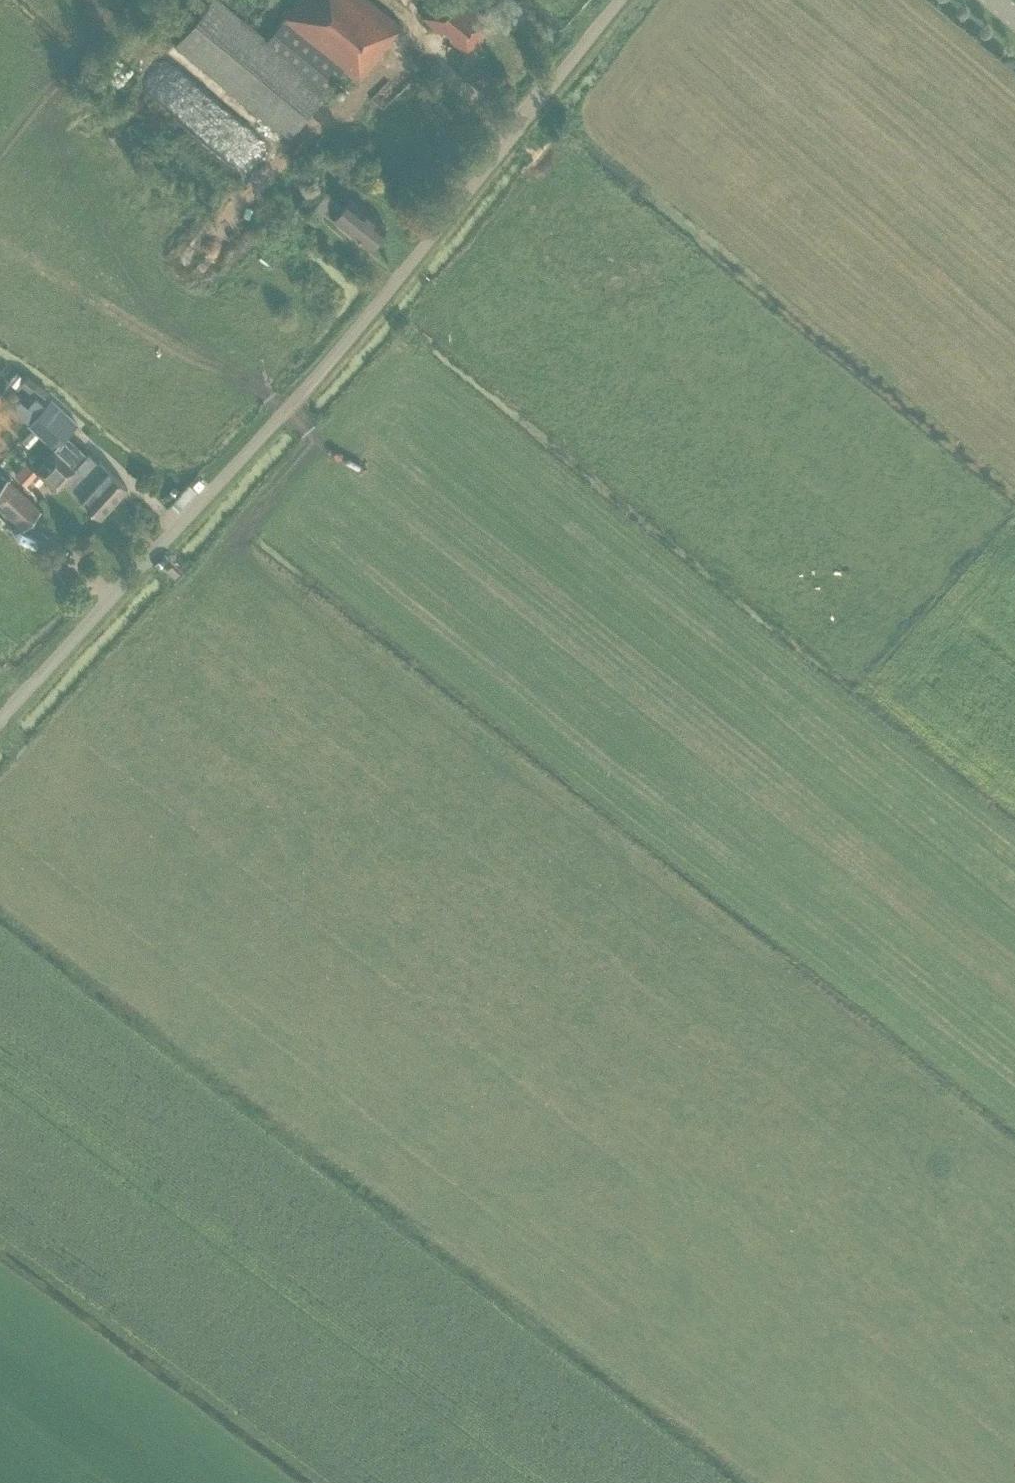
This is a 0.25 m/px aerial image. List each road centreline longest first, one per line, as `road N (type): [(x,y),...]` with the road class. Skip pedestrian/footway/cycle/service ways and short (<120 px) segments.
road 1 (unclassified): [(0,720),(355,333),(620,0)]

